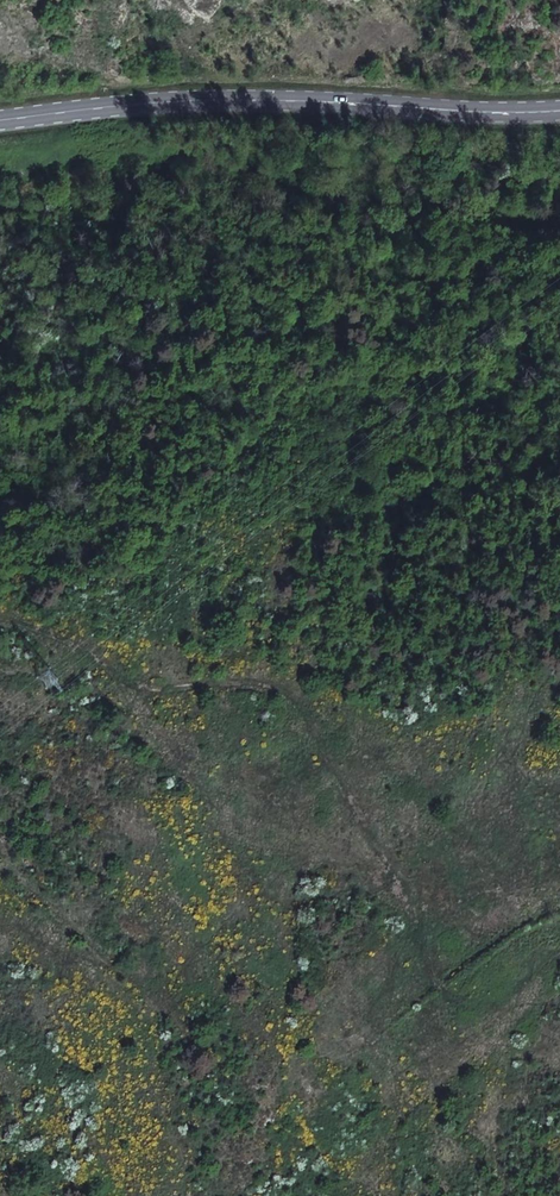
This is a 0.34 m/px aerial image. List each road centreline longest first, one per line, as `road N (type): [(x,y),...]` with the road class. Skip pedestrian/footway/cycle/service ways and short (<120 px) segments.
road 1 (secondary): [(559,109),(286,97),(0,123)]

